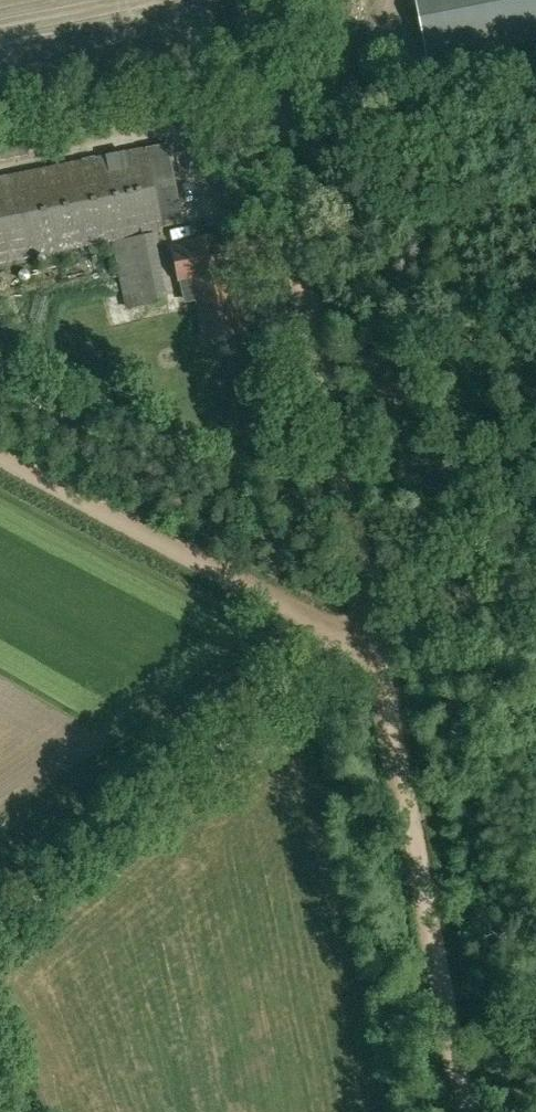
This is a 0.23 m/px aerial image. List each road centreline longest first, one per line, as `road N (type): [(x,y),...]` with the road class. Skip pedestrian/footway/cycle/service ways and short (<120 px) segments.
road 1 (track): [(388,658),(256,0)]
road 2 (track): [(481,1111),(388,658)]
road 3 (track): [(388,658),(0,446)]

